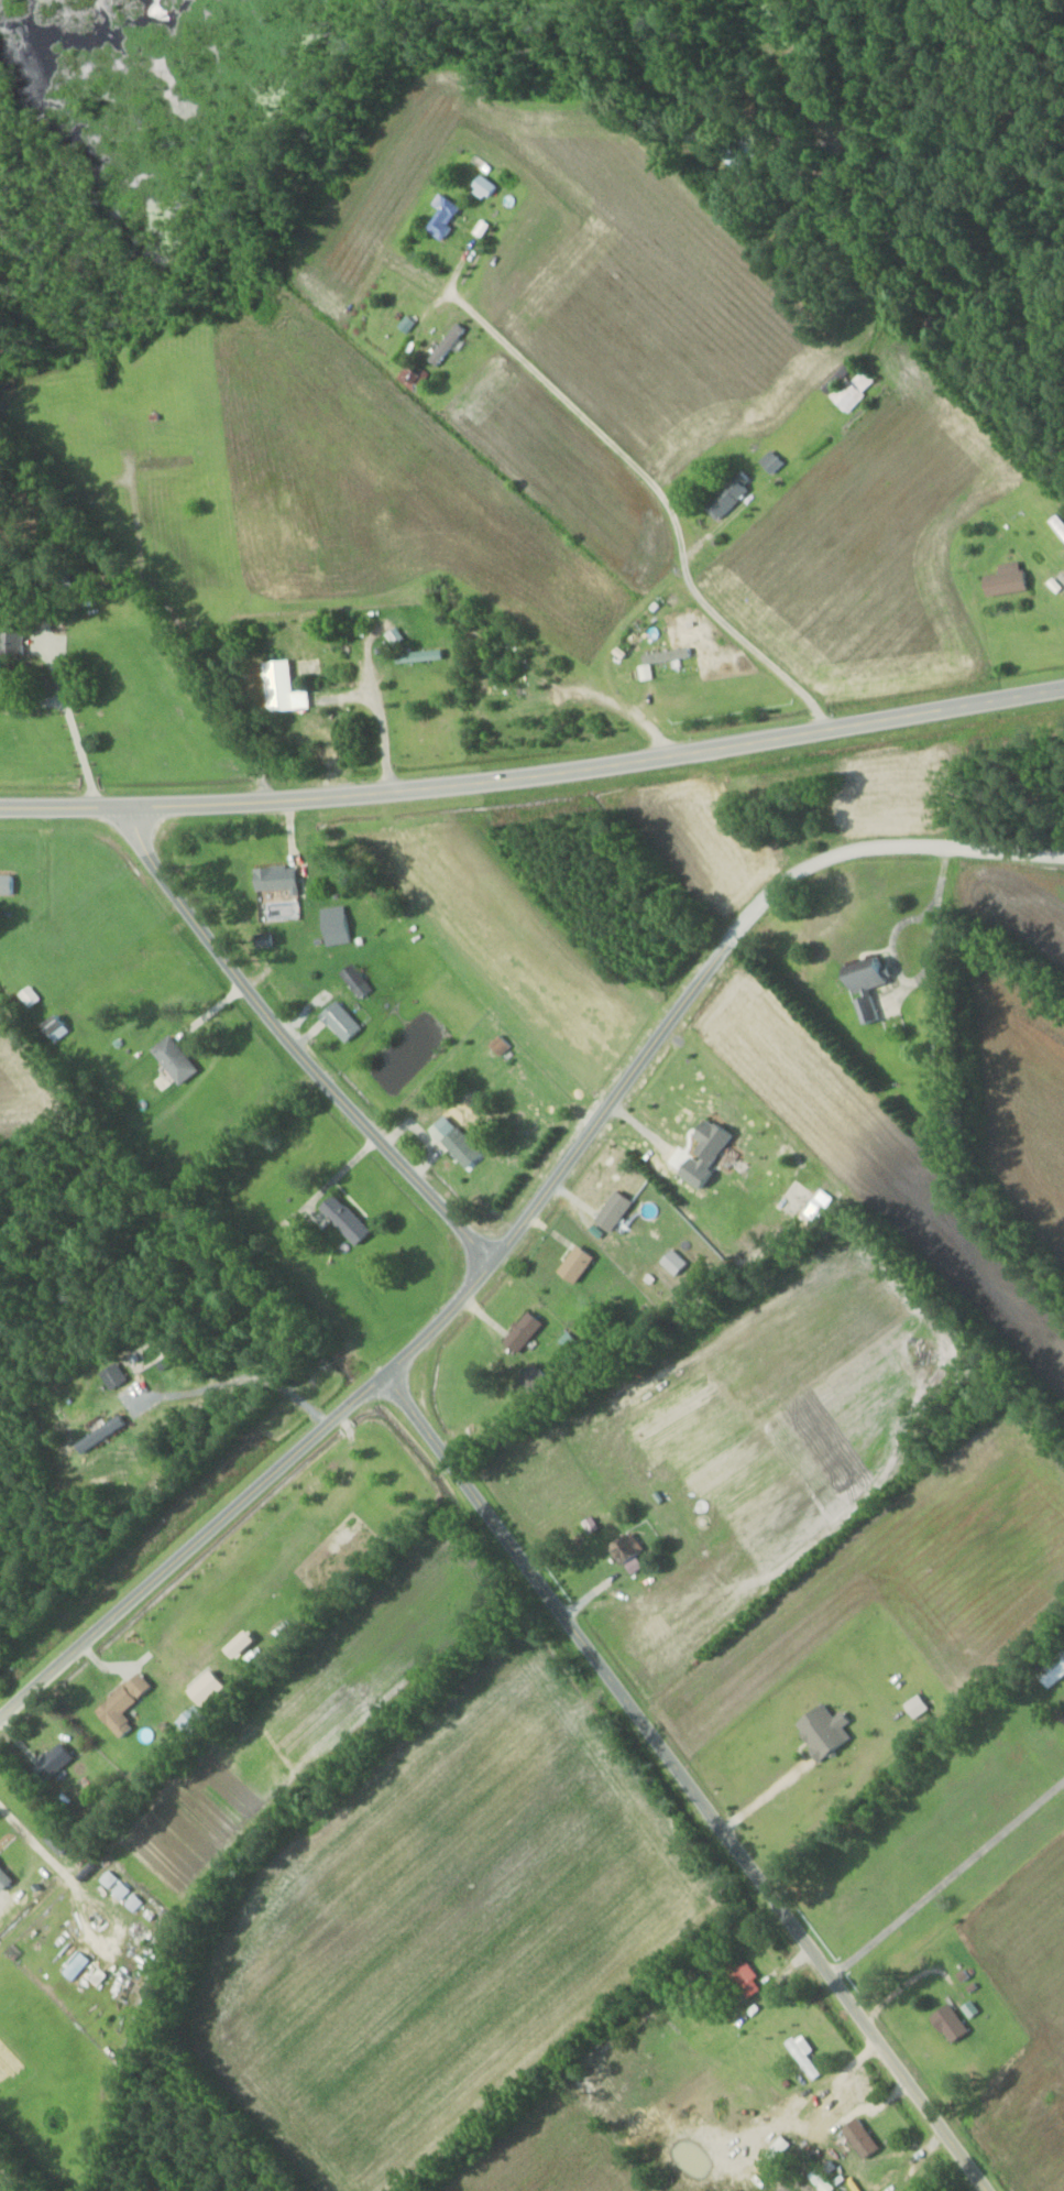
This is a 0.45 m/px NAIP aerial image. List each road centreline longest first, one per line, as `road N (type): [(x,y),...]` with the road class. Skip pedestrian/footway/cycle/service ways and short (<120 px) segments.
road 1 (secondary): [(1063,689),(670,759),(351,796),(131,806),(0,802)]
road 2 (residential): [(986,2190),(385,1373)]
road 3 (residential): [(385,1373),(493,1261),(743,922),(779,884),(822,858),(882,846),(1063,856)]
road 4 (residential): [(493,1261),(272,1020),(165,879),(131,806)]
road 5 (residential): [(0,1717),(385,1373)]

